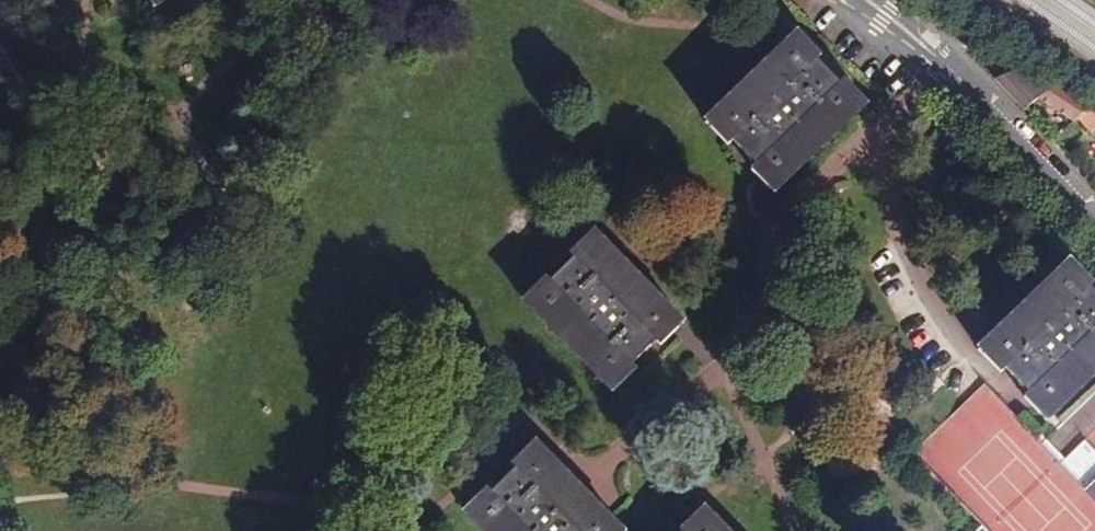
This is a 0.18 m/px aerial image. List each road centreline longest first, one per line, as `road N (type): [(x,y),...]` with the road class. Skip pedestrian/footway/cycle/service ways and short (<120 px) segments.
road 1 (residential): [(1094,216),(957,72),(870,0)]

